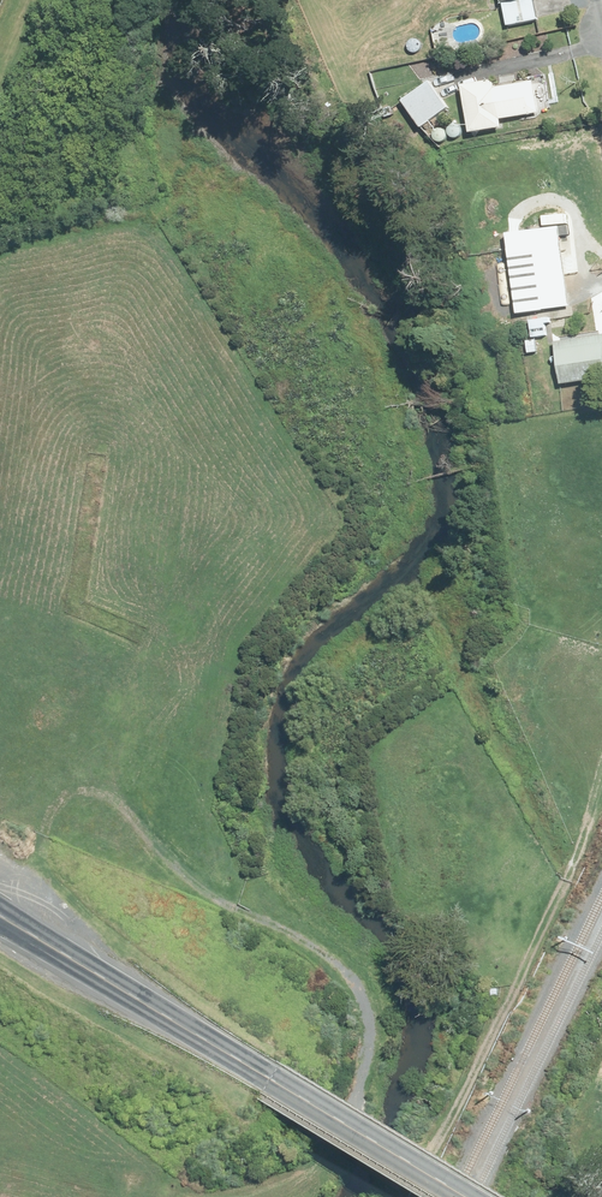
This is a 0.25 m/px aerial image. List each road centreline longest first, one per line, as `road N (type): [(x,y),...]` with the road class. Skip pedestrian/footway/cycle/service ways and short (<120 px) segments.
road 1 (track): [(26,931),(33,855),(55,806),(73,790),(105,792),(168,865),(235,906),(277,918),(348,967),(367,992),(371,1035),(364,1081),(326,1162)]
road 2 (secondary): [(466,1196),(0,916)]

